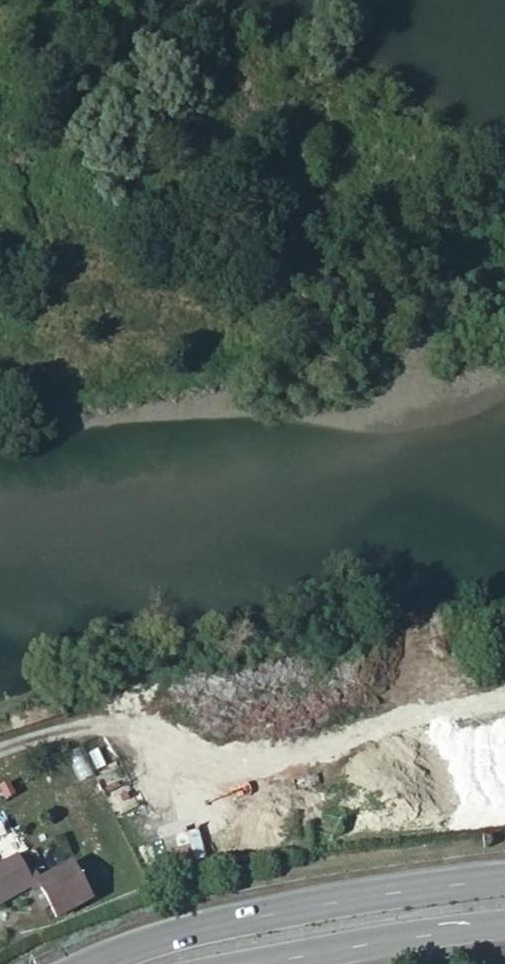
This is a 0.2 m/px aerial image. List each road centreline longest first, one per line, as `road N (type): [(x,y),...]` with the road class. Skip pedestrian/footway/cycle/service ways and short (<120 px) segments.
road 1 (primary): [(504,875),(188,932),(97,963)]
road 2 (primary): [(256,963),(504,924)]

